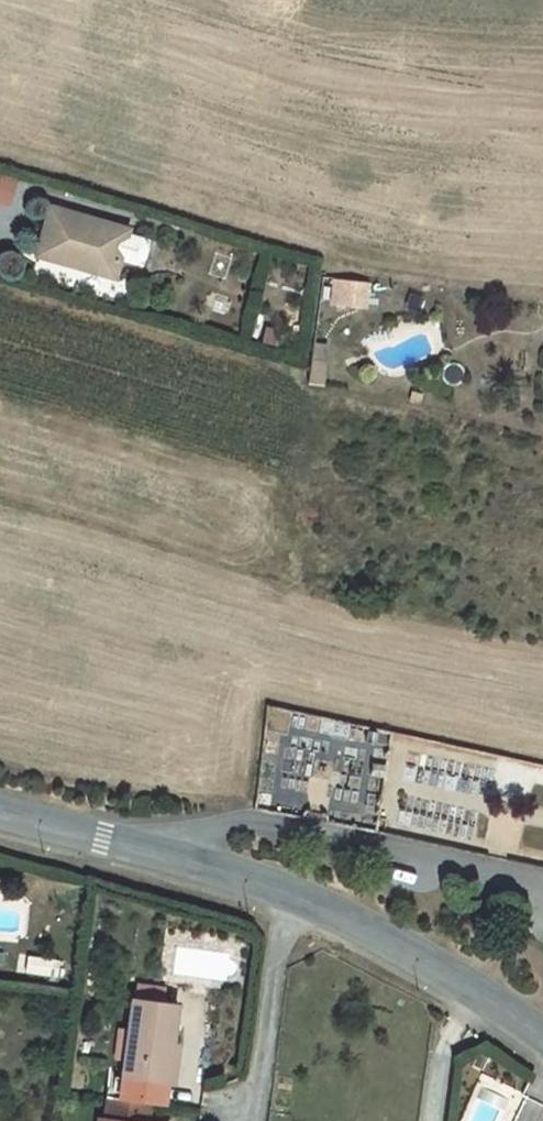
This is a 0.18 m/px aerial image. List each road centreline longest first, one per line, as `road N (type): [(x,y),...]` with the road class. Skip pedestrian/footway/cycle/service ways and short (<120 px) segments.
road 1 (tertiary): [(0,809),(293,895)]
road 2 (tertiary): [(293,895),(431,962),(542,1037)]
road 3 (residential): [(260,1120),(293,895)]

